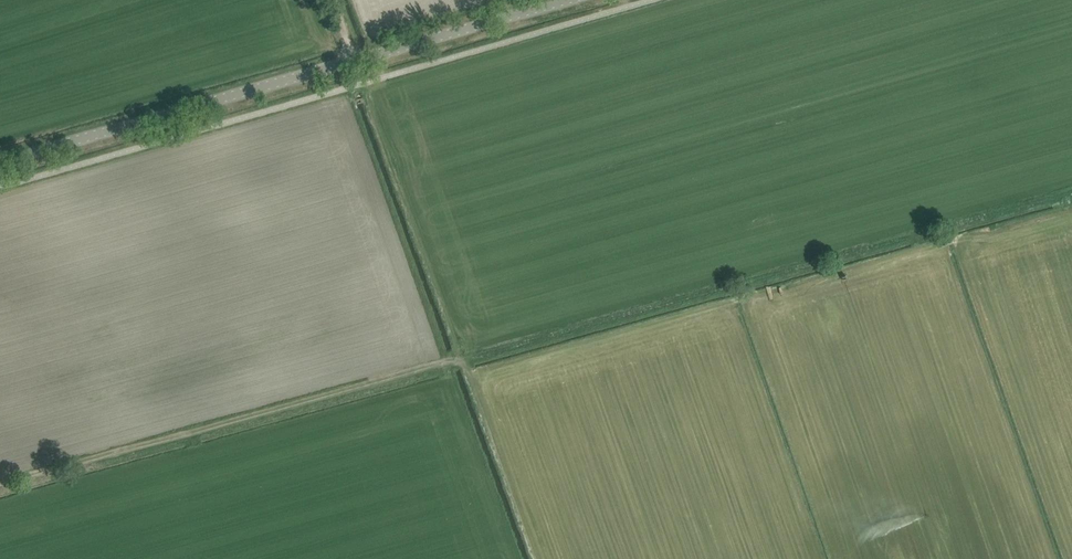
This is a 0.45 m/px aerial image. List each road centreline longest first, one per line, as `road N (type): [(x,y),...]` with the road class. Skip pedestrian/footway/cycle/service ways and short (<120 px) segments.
road 1 (track): [(1071,191),(0,484)]
road 2 (unclassified): [(0,166),(575,0)]
road 3 (track): [(361,84),(537,558)]

